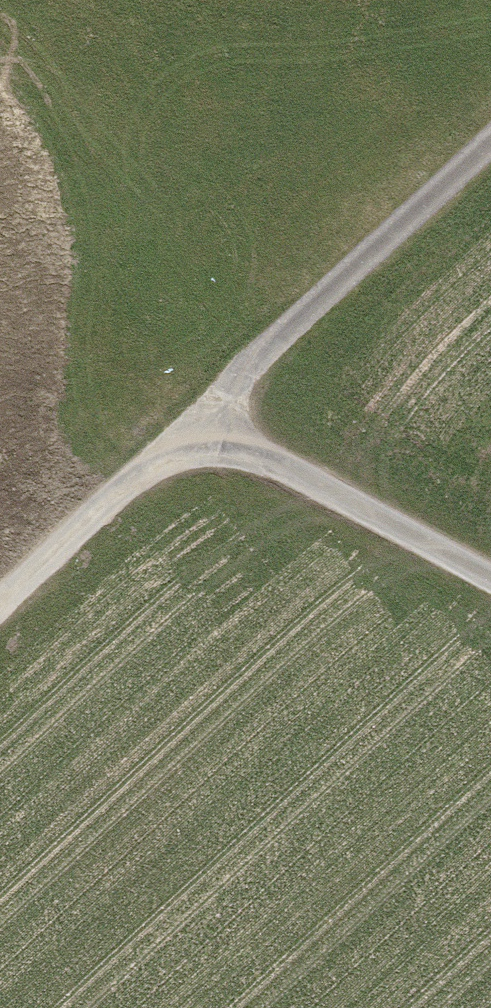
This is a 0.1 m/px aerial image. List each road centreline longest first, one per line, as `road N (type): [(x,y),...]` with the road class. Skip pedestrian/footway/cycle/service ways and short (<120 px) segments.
road 1 (track): [(0,620),(490,149)]
road 2 (track): [(207,427),(490,579)]

